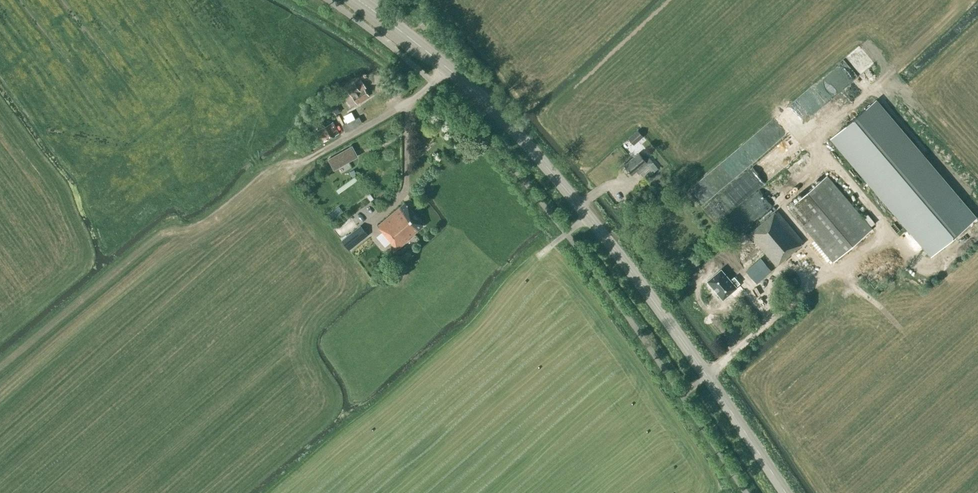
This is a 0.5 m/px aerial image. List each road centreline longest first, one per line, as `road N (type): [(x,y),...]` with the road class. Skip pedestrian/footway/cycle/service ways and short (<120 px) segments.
road 1 (secondary): [(785,492),(561,185),(480,97),(365,5)]

